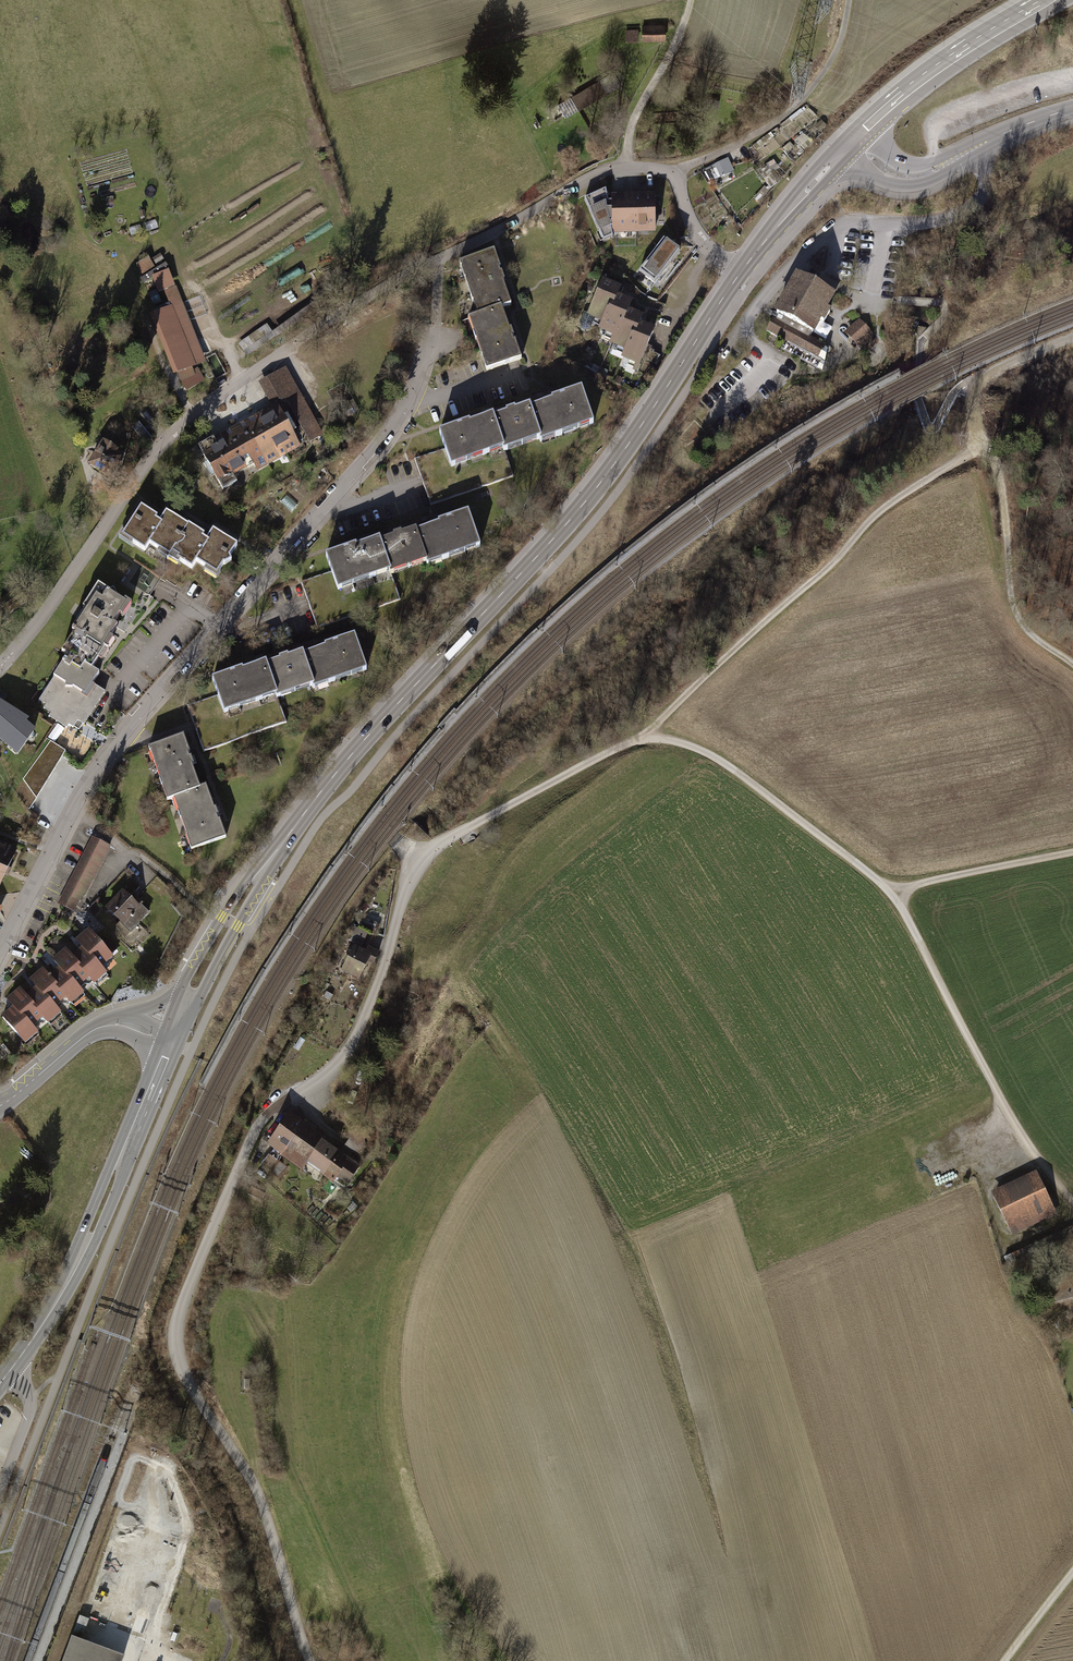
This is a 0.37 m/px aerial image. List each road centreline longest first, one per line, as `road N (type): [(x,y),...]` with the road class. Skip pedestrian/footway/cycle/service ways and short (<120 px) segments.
road 1 (residential): [(741,272),(700,237),(674,176),(637,167),(589,178),(404,277),(291,346),(170,436),(0,667)]
road 2 (tertiary): [(170,1045),(203,967),(256,876),(359,745),(584,503),(741,272)]
road 3 (residential): [(424,861),(354,1039),(333,1067),(258,1127),(177,1322),(184,1373),(262,1500),(310,1660)]
road 4 (residential): [(435,338),(376,445),(102,762),(0,948)]
road 5 (track): [(637,739),(673,741),(712,755),(888,890),(998,1096),(1072,1204)]
road 6 (track): [(637,739),(880,511),(984,443)]
road 7 (tertiary): [(11,1369),(79,1256),(170,1045)]
road 8 (track): [(671,173),(745,141),(800,102),(835,53),(849,0)]
road 9 (track): [(984,443),(1002,491),(1017,611),(1072,663)]
road 10 (track): [(424,861),(553,780),(637,739)]
road 11 (tertiary): [(1072,109),(916,175),(887,169),(852,141)]
road 12 (tertiary): [(852,141),(930,71),(1044,0)]
road 13 (tertiary): [(0,1105),(97,1029),(127,1027),(170,1045)]
road 14 (track): [(1072,853),(888,890)]
road 15 (track): [(627,167),(634,118),(691,0)]
road 16 (tertiary): [(741,272),(852,141)]
road 17 (track): [(984,443),(971,409),(980,380),(1072,337)]
road 18 (residential): [(0,1485),(29,1408),(11,1369)]

